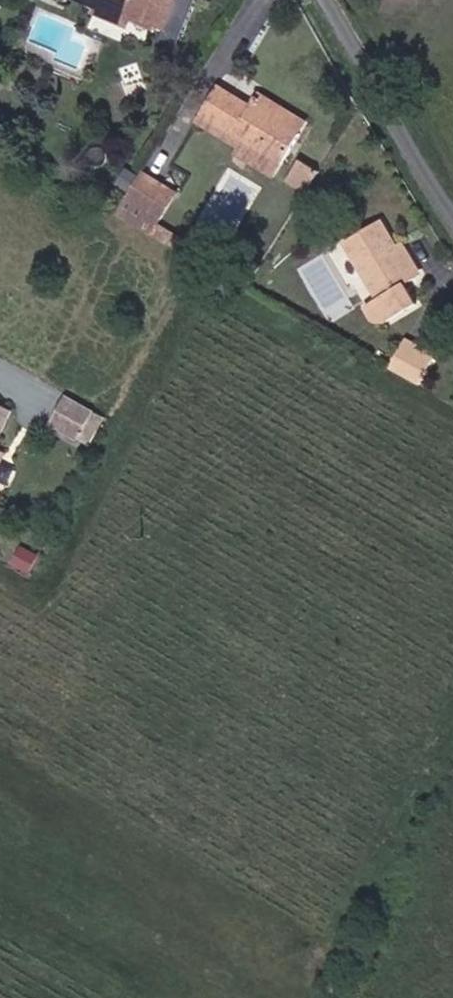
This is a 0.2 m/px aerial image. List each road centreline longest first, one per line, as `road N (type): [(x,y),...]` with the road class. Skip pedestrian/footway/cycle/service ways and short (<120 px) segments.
road 1 (residential): [(452,212),(325,0)]

